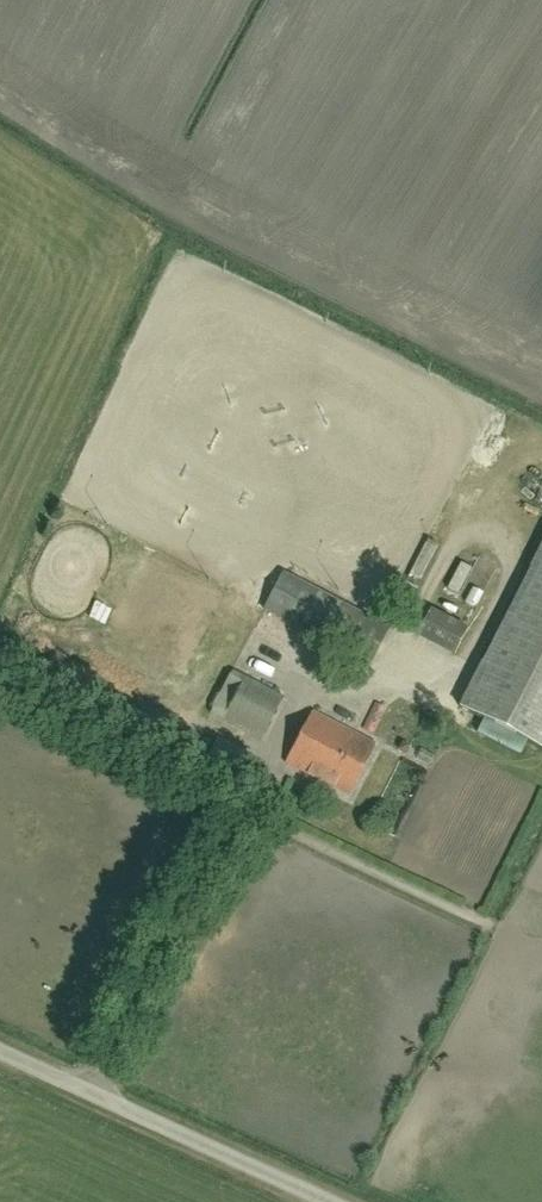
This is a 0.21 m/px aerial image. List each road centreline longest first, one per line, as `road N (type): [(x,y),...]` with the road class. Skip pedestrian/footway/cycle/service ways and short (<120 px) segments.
road 1 (unclassified): [(331,1201),(0,1049)]

